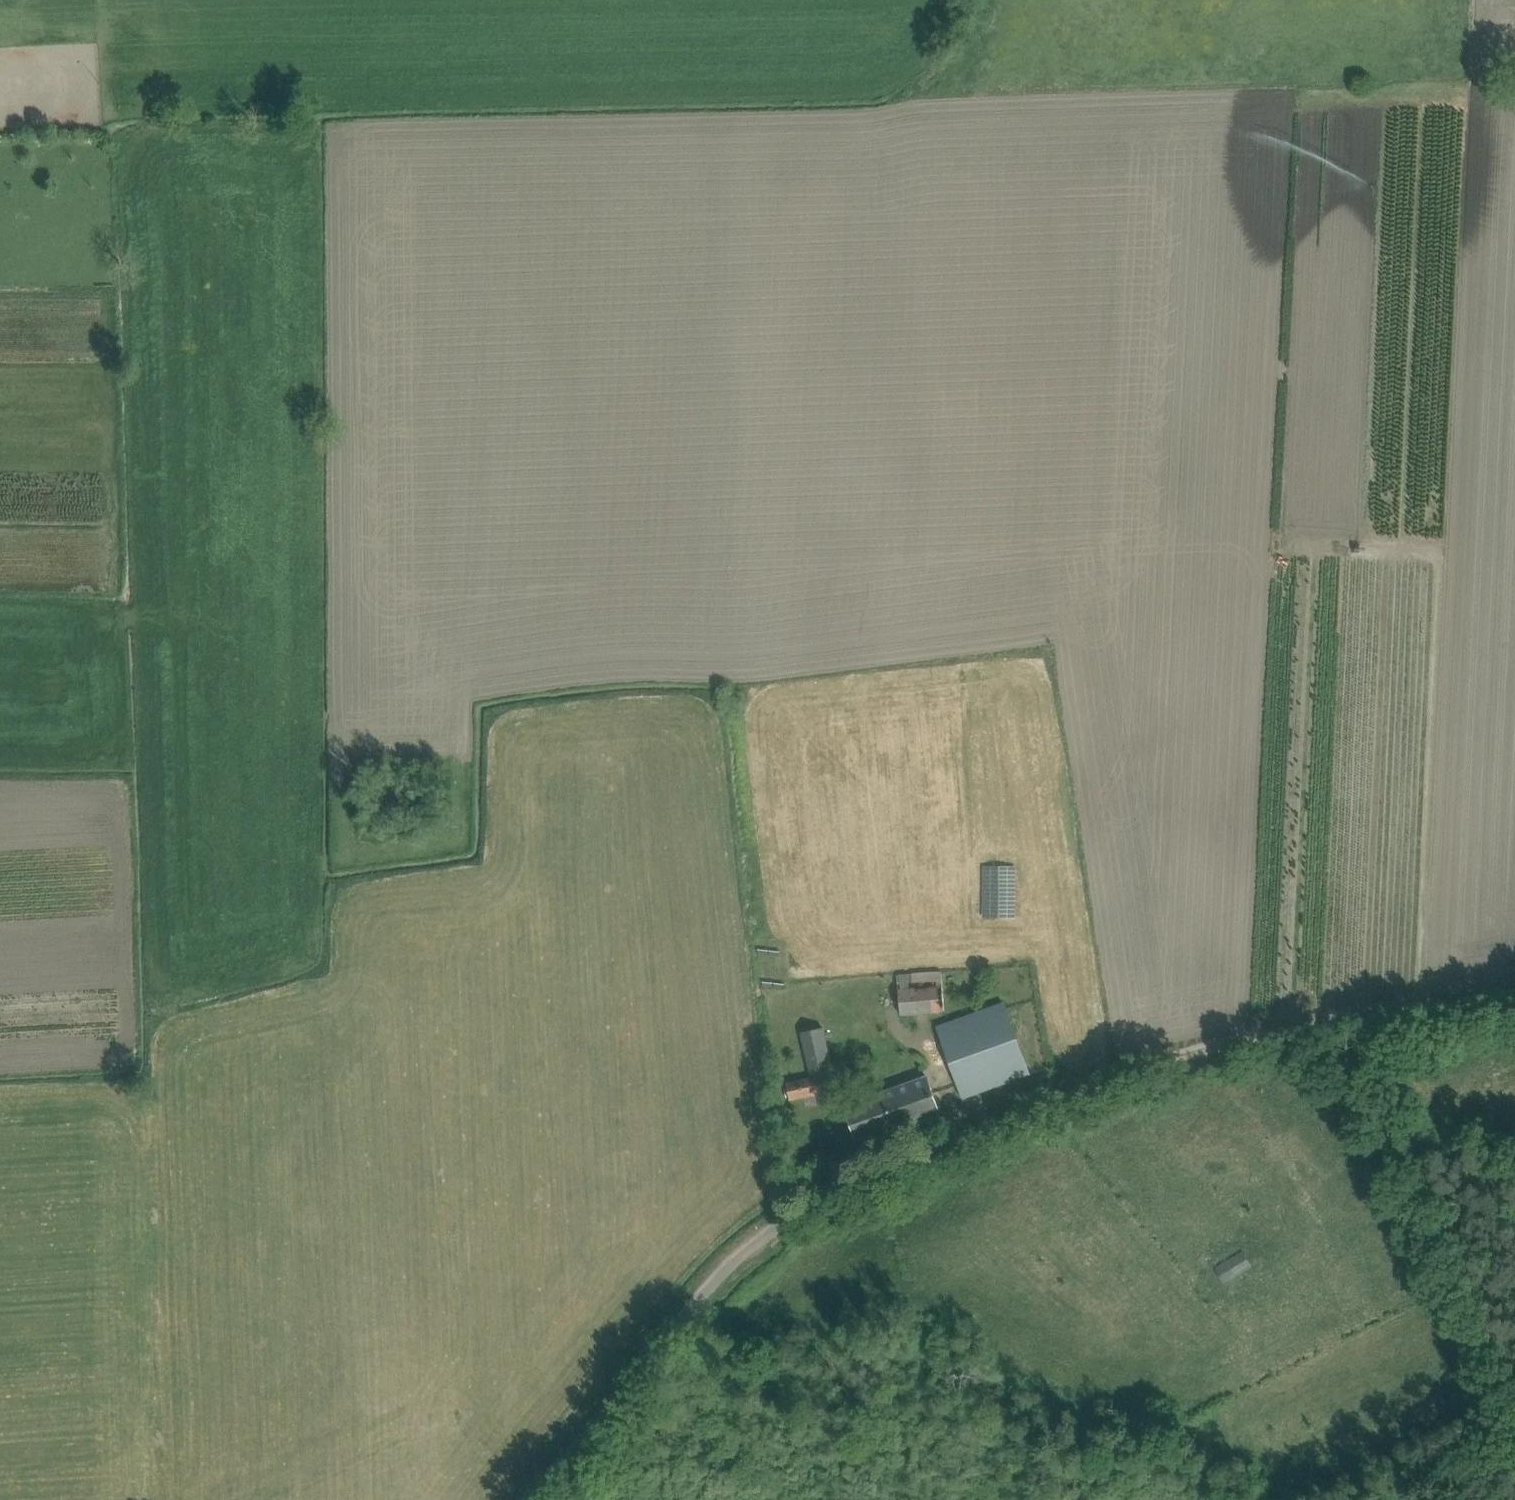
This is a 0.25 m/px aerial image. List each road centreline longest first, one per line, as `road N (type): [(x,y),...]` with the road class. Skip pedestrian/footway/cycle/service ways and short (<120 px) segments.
road 1 (unclassified): [(529,1499),(727,1262),(765,1232),(1062,1111)]
road 2 (track): [(1514,998),(1167,1065),(1062,1111)]

